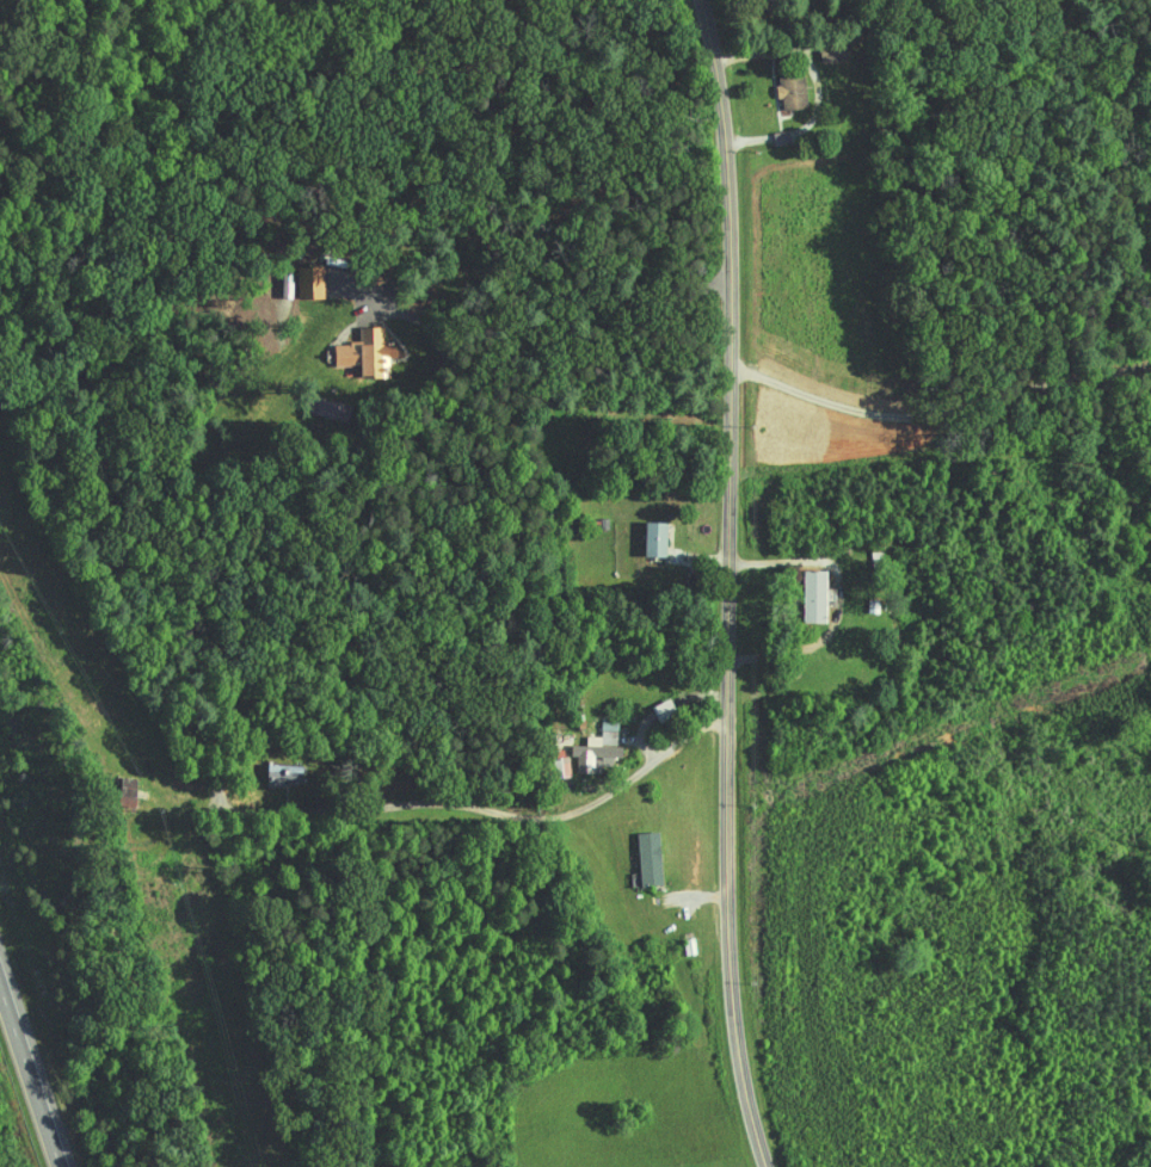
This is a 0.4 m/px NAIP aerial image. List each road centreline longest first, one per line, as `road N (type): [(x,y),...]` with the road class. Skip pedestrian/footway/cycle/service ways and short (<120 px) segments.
road 1 (residential): [(702,0),(725,112),(733,265),(732,952),(740,1054),(770,1166)]
road 2 (residential): [(727,144),(792,141),(819,119),(825,76),(812,56),(792,50),(715,58)]
road 3 (motorway): [(61,1166),(0,984)]

